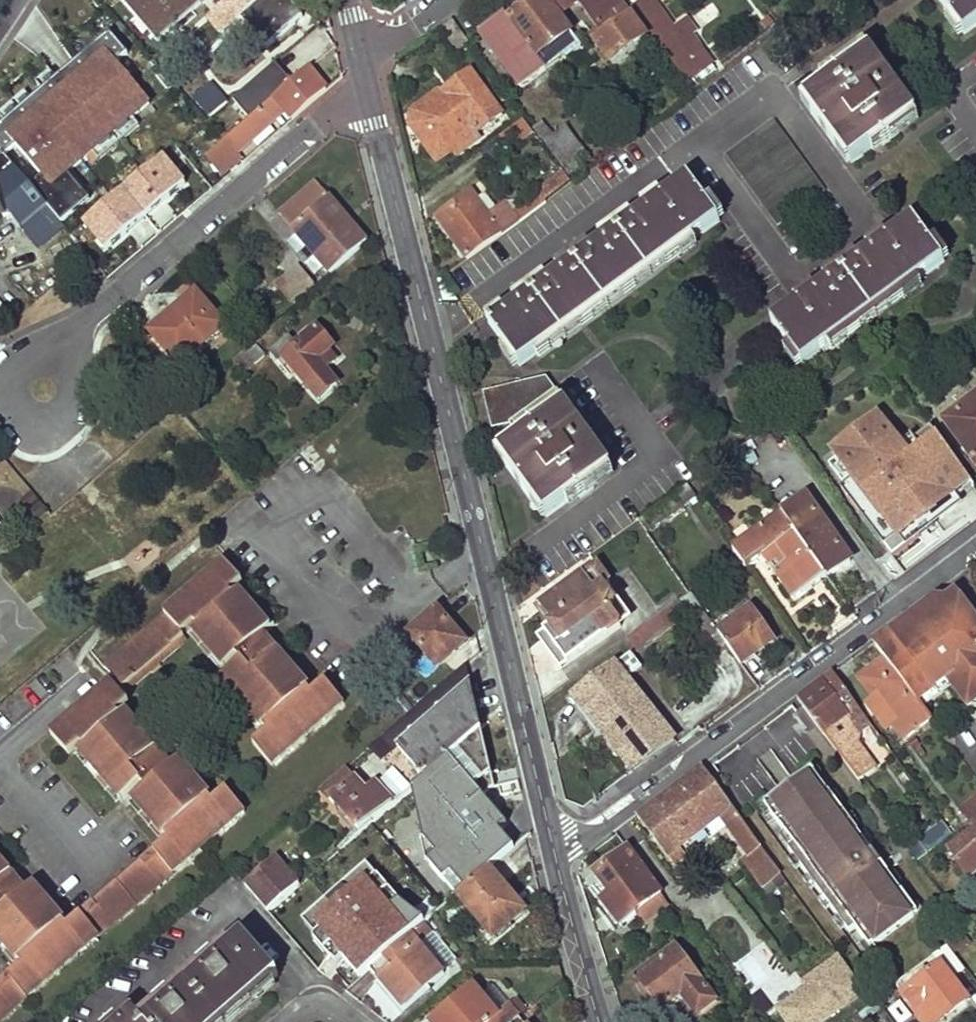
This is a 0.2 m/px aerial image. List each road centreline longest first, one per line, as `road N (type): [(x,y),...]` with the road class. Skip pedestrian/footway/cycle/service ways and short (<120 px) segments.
road 1 (tertiary): [(428,328),(553,847)]
road 2 (residential): [(553,847),(610,824),(975,543)]
road 3 (residential): [(39,393),(93,318),(316,120),(370,97)]
road 4 (tertiary): [(370,97),(428,328)]
road 5 (tertiary): [(553,847),(600,1021)]

